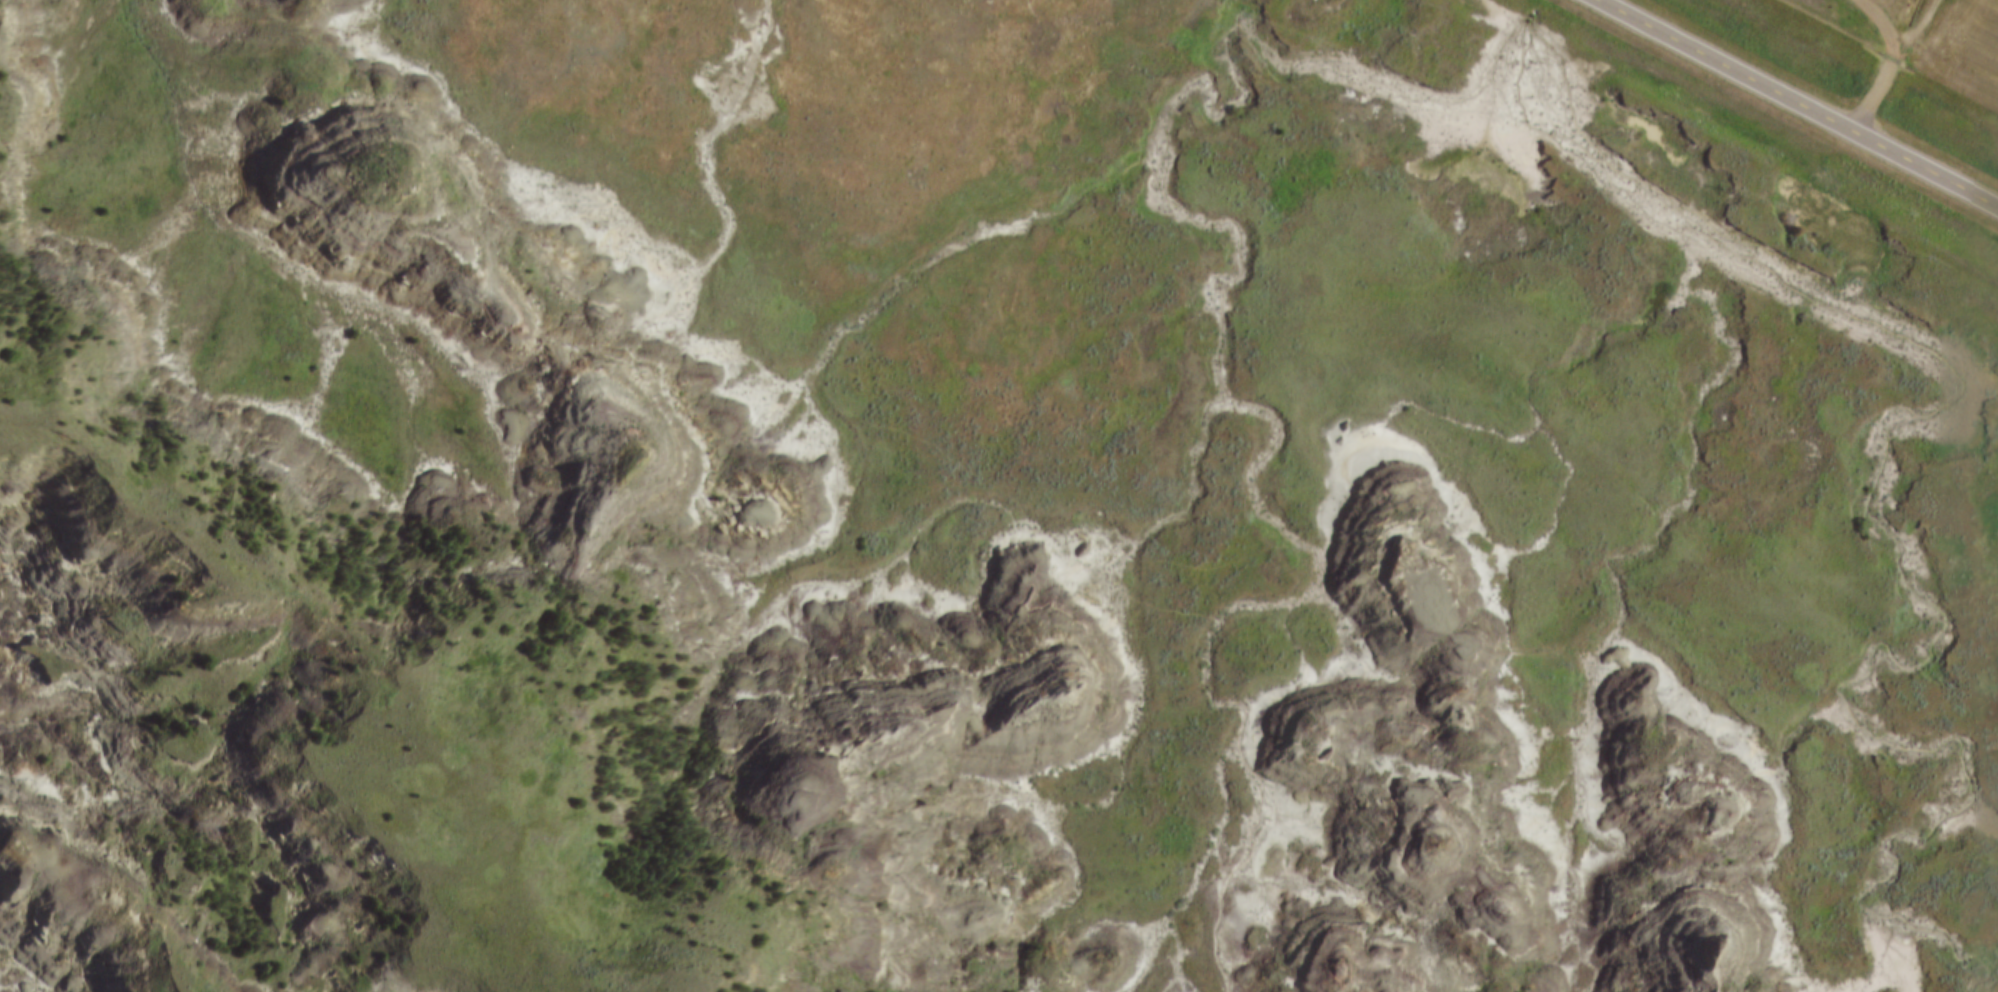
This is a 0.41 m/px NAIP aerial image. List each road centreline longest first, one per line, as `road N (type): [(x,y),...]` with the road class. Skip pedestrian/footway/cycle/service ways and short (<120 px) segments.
road 1 (primary): [(1997,205),(1607,0)]

